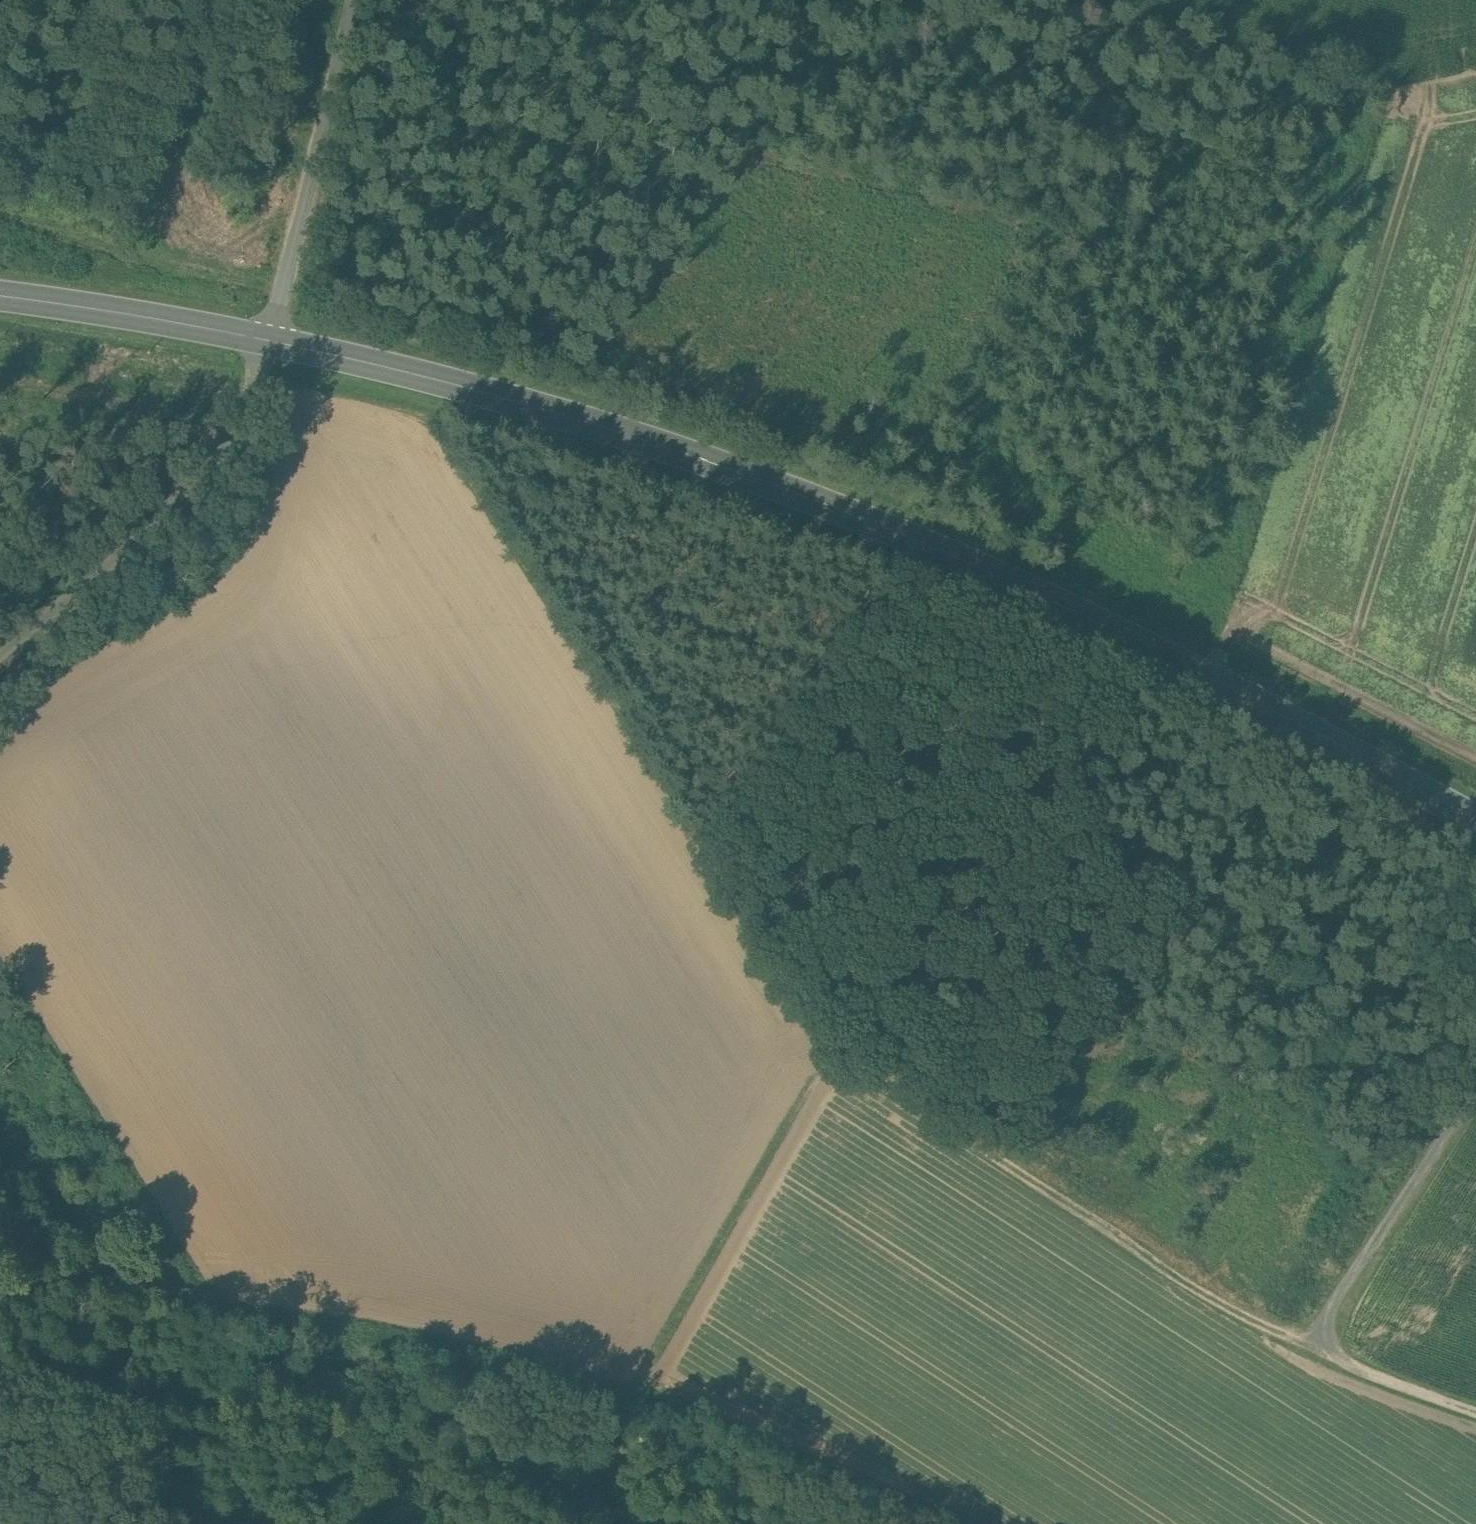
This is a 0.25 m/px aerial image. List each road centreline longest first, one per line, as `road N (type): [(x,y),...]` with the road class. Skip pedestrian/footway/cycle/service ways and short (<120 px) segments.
road 1 (secondary): [(1475,819),(1188,667),(805,496),(269,342)]
road 2 (track): [(1475,1410),(1353,1367),(1333,1351),(1324,1324),(1475,1078)]
road 3 (unclassified): [(269,342),(247,413),(219,453),(91,589),(0,659)]
road 4 (unclassified): [(269,342),(351,0)]
road 5 (secondary): [(269,342),(0,294)]

